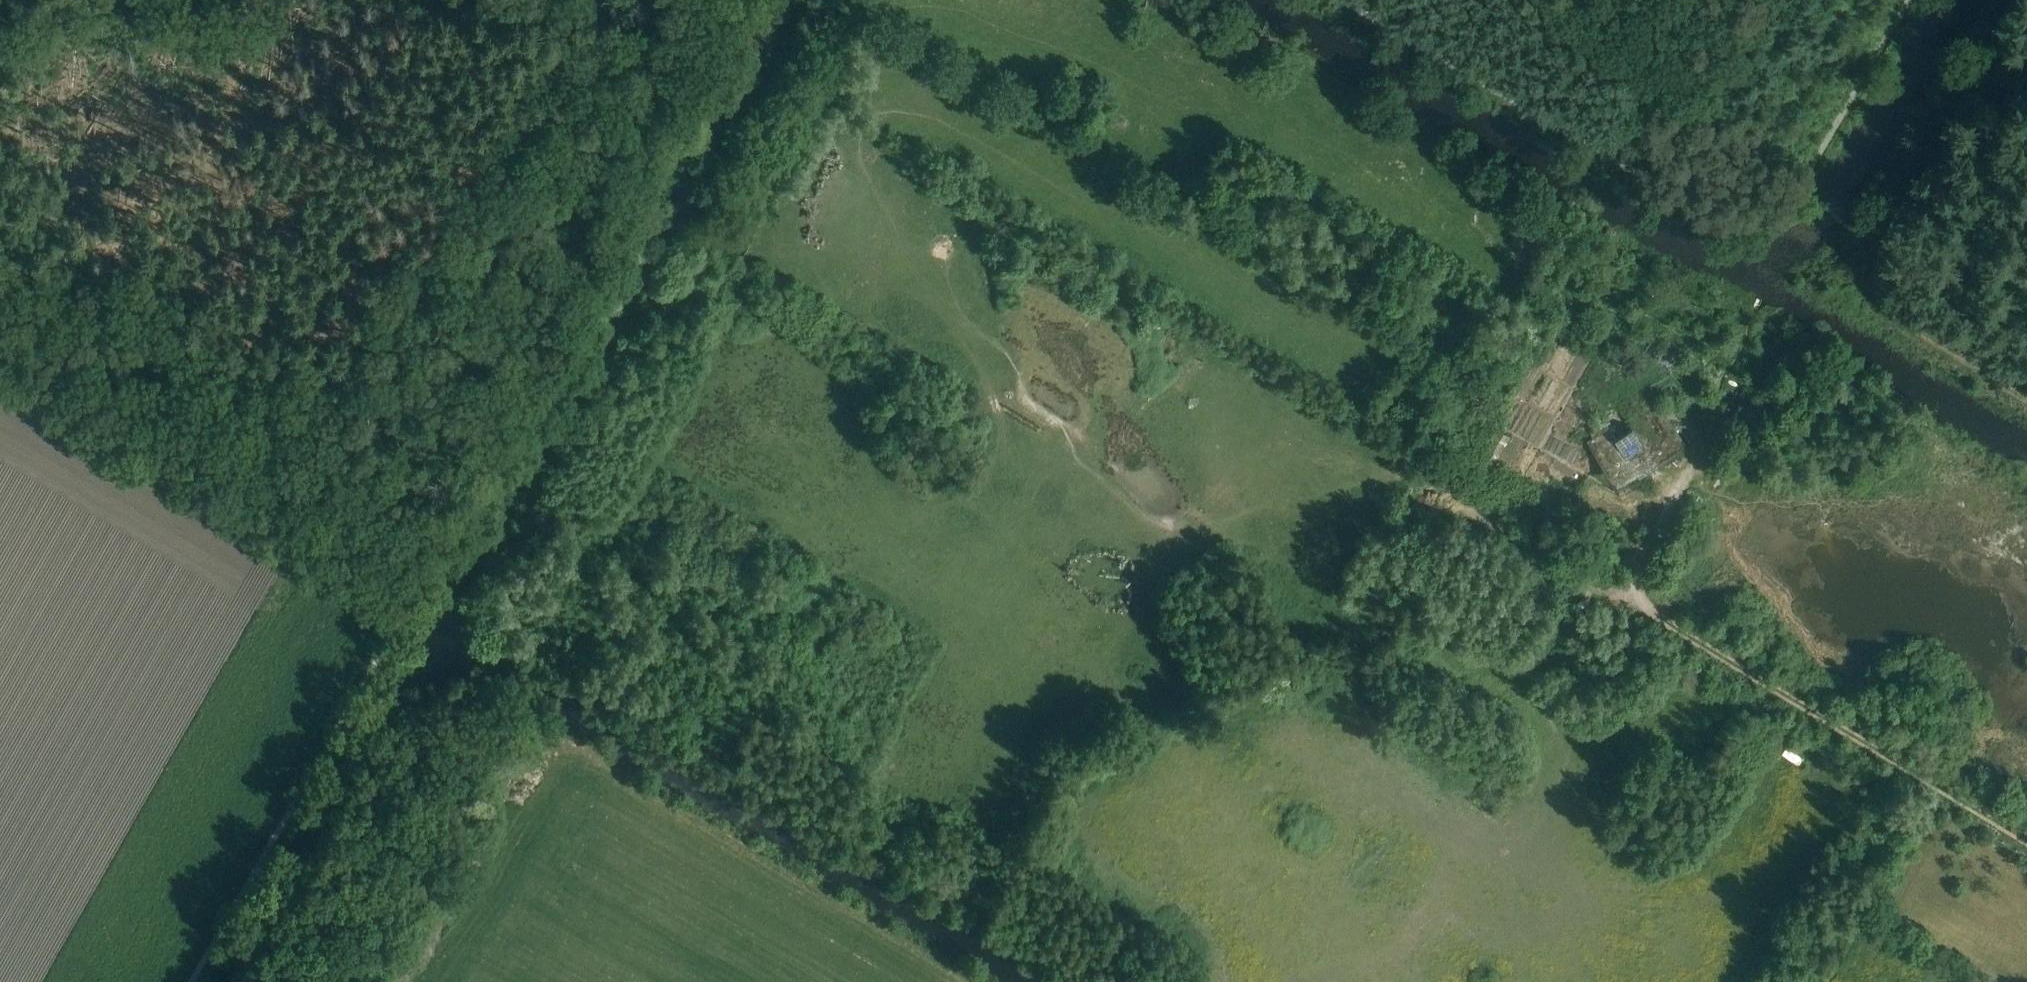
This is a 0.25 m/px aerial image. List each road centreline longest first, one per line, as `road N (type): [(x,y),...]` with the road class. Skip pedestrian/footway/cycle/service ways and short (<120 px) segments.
road 1 (track): [(2026,843),(1630,597),(1671,496)]
road 2 (track): [(2026,398),(1885,308),(1871,260),(2011,0)]

